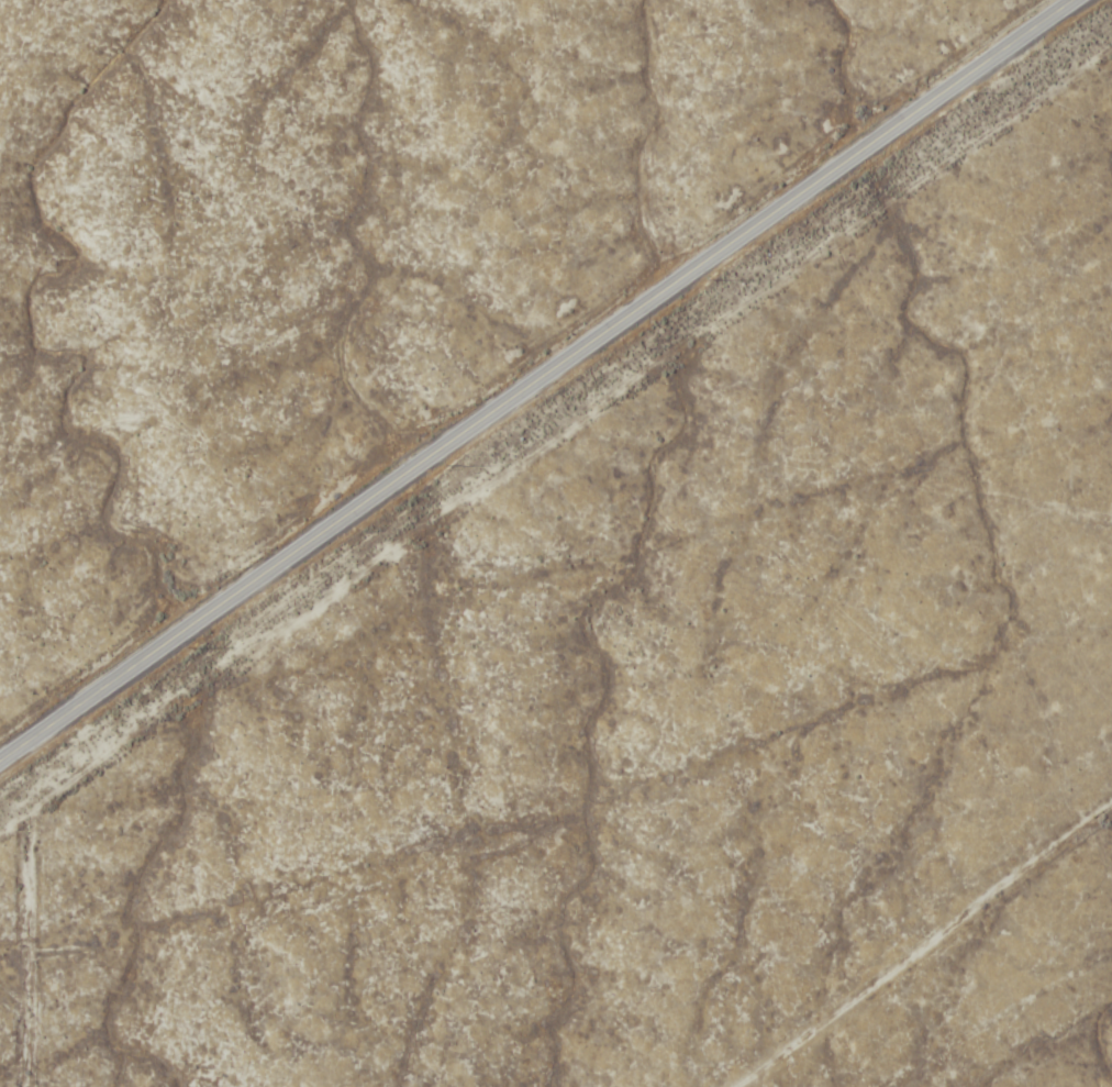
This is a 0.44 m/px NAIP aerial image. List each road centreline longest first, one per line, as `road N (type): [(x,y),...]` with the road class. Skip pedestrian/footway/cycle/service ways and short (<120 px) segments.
road 1 (primary): [(1072,0),(475,421)]
road 2 (primary): [(475,421),(0,760)]

